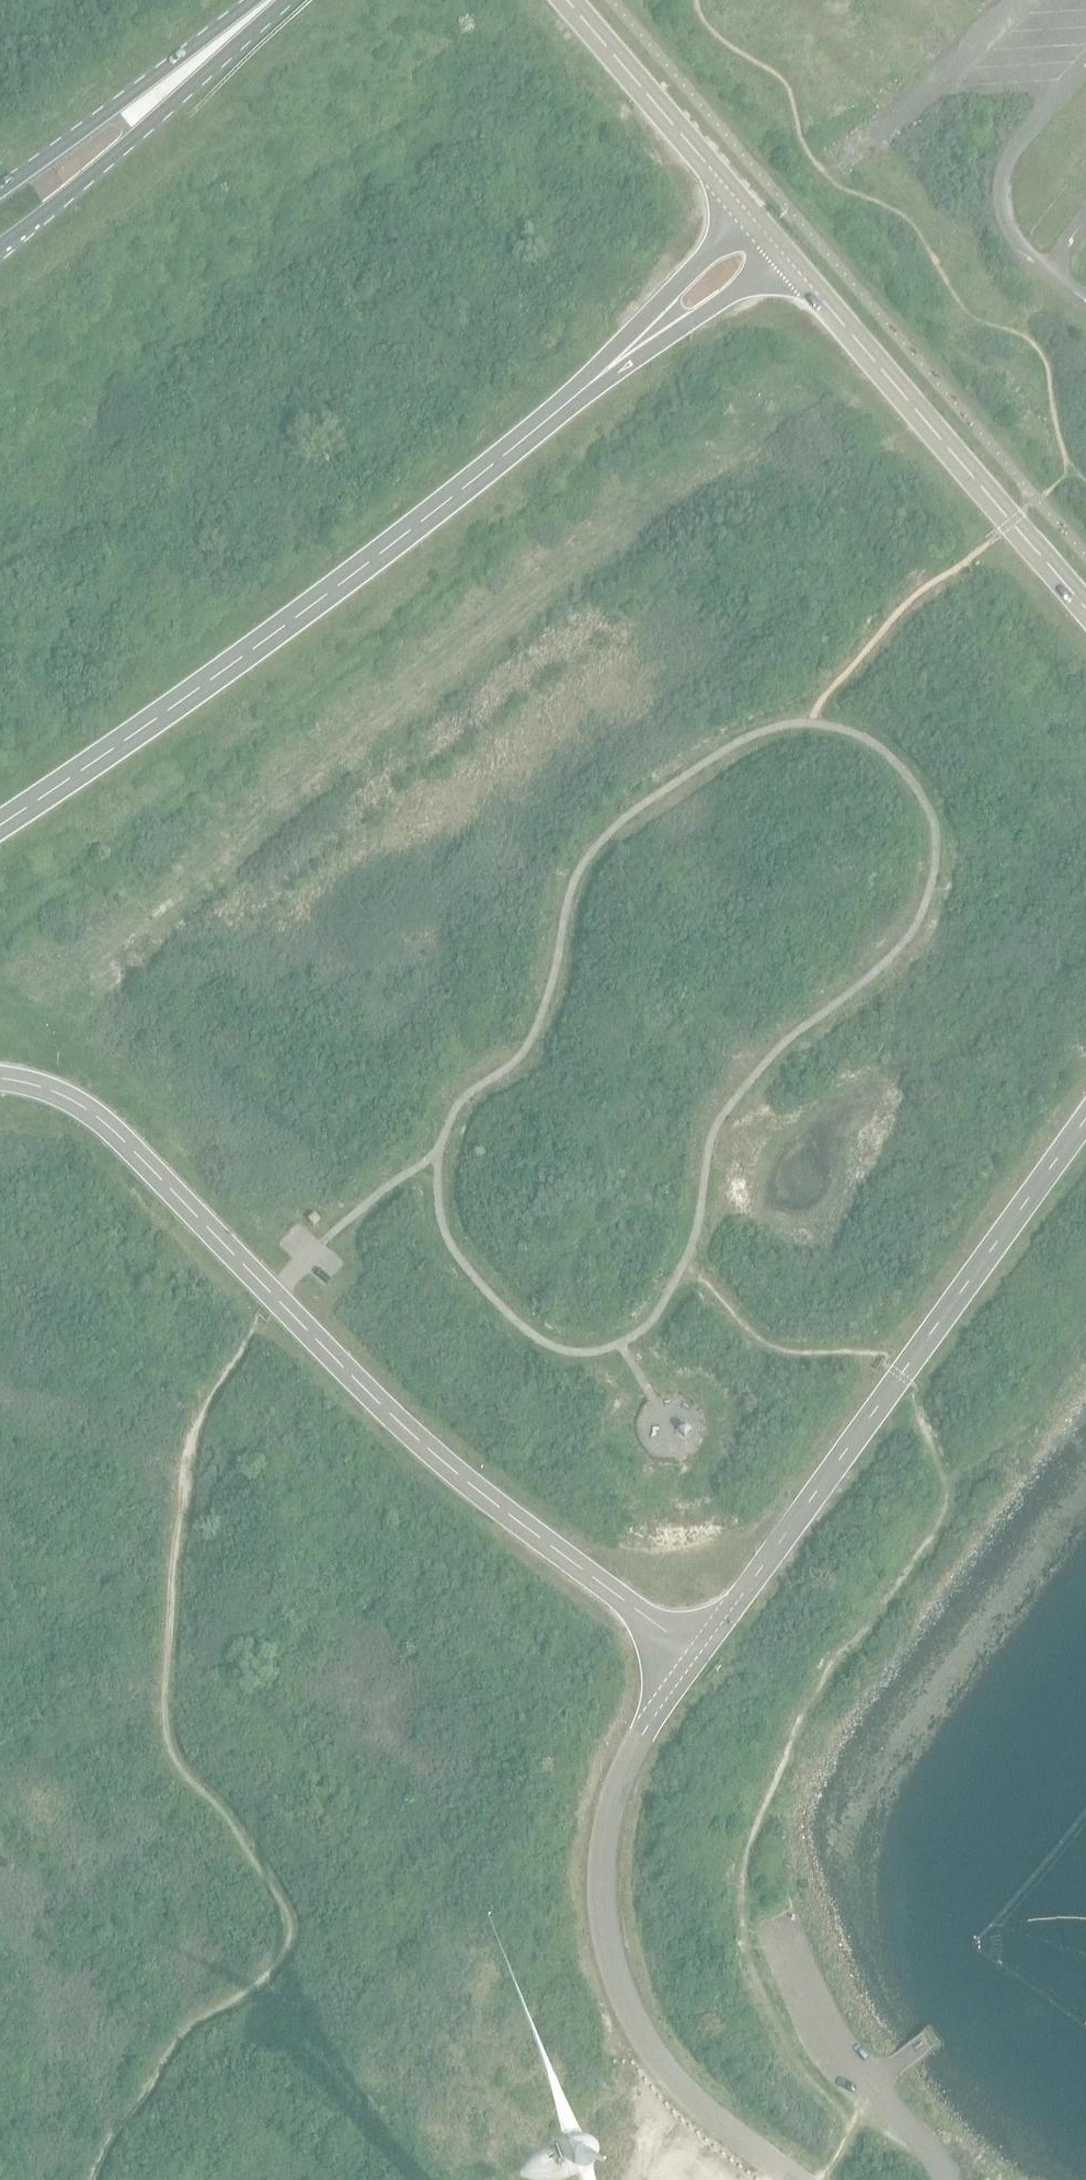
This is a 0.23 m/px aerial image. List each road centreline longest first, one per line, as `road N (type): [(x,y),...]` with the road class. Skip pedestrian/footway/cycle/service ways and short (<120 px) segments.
road 1 (unclassified): [(0,1076),(64,1094),(112,1130),(426,1443),(696,1649)]
road 2 (primary): [(0,827),(337,585),(591,382)]
road 3 (unclassified): [(696,1649),(1085,1118)]
road 4 (unclassified): [(790,2179),(701,2106),(655,2056),(617,1993),(605,1956),(604,1808),(652,1711),(696,1649)]
road 5 (unclassified): [(1085,607),(782,249)]
road 6 (primary): [(0,240),(137,129),(258,8)]
road 7 (primary): [(258,8),(0,188)]
road 8 (unclassified): [(755,217),(568,0)]
road 9 (primary): [(755,217),(707,255),(591,382)]
road 10 (primary): [(591,382),(700,315),(782,249)]

